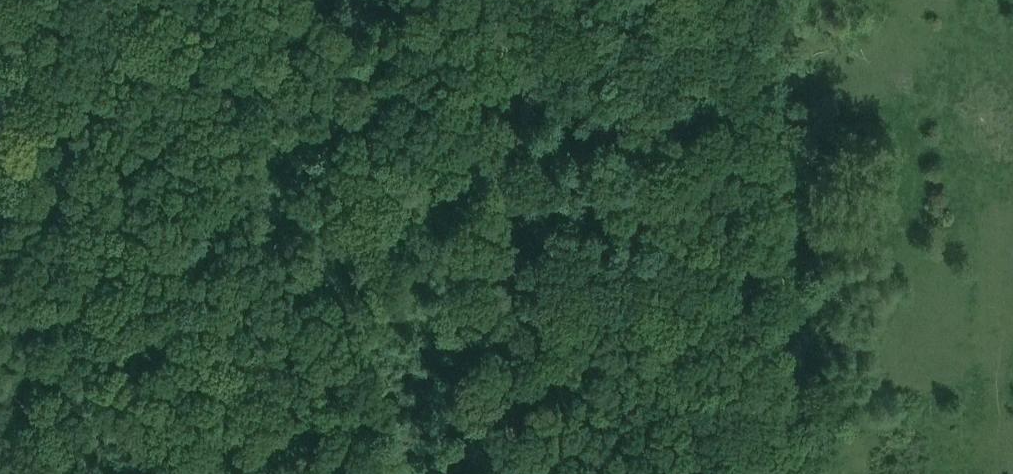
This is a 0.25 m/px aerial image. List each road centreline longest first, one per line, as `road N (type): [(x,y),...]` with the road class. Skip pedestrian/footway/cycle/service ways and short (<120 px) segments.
road 1 (track): [(514,473),(499,0)]

